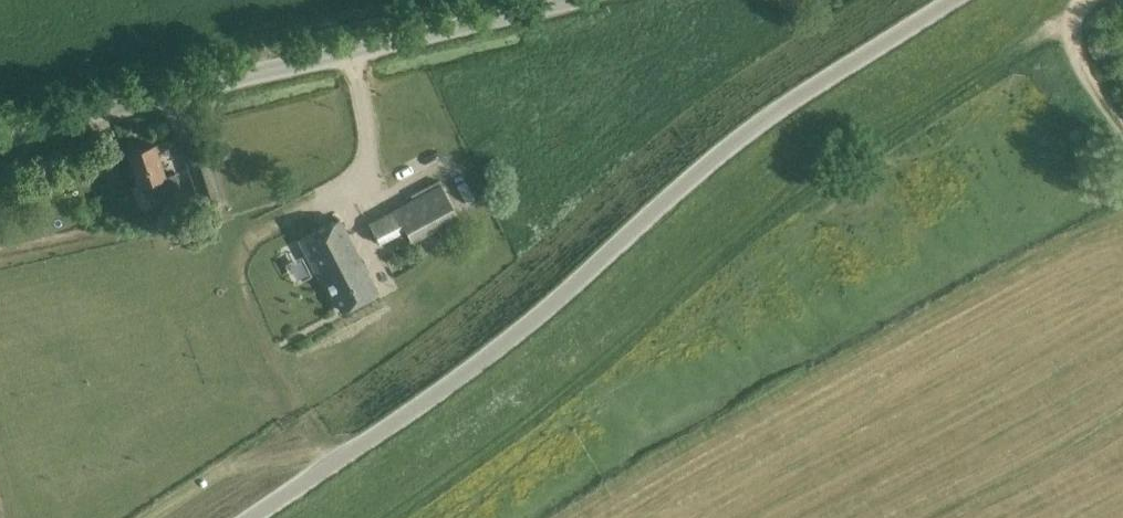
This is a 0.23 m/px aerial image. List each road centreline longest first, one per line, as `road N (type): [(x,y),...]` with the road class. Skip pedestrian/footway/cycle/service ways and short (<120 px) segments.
road 1 (unclassified): [(244,517),(482,360),(765,120),(955,0)]
road 2 (tertiary): [(0,142),(583,0)]
road 3 (track): [(1089,0),(1071,16),(1070,40),(1122,125)]

